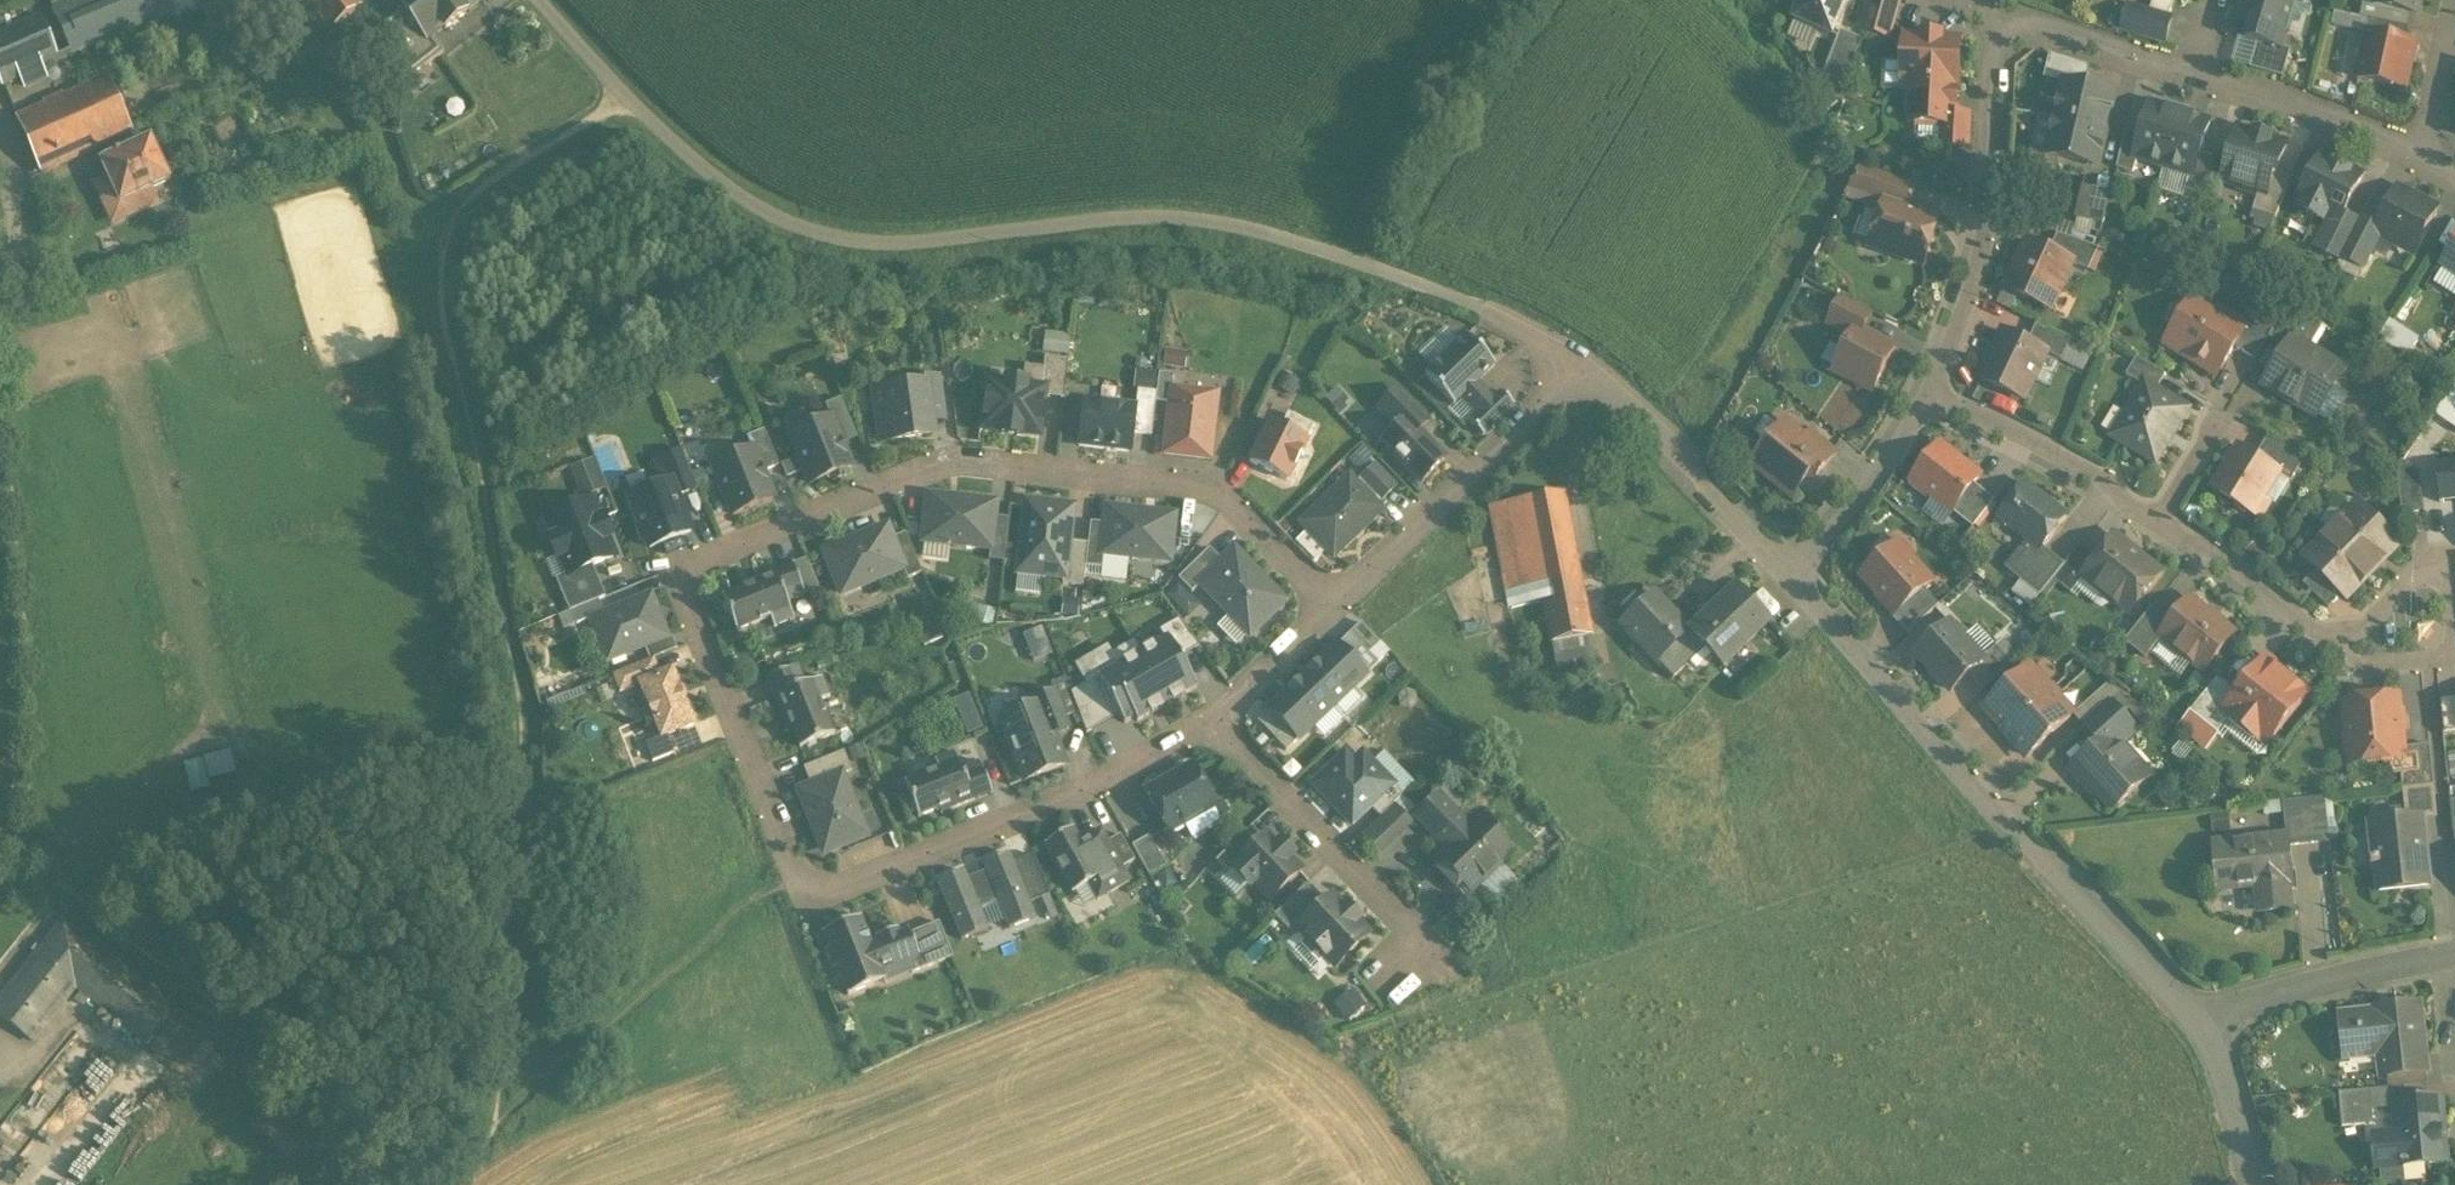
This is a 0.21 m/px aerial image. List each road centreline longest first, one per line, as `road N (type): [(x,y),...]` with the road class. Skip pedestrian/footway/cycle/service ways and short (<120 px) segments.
road 1 (residential): [(1213,724),(1108,779),(822,893),(792,869),(689,605),(688,576),(960,459),(1196,486),(1235,497),(1334,607)]
road 2 (residential): [(625,91),(606,112),(449,204),(431,232),(437,302),(484,494),(524,710),(521,841),(495,1120),(476,1156),(430,1184)]
road 3 (unclassified): [(625,91),(715,183),(800,231),(889,249),(1096,222),(1198,221),(1416,284)]
road 4 (residential): [(2206,1021),(1799,572)]
road 5 (residential): [(422,1184),(407,1164),(30,857),(29,843)]
road 6 (residential): [(2008,8),(1970,270),(1925,397)]
road 7 (residential): [(1582,366),(1334,607)]
road 8 (residential): [(1213,724),(1421,941)]
road 9 (residential): [(1799,572),(1582,366)]
road 10 (residential): [(1925,397),(2054,455),(2160,519)]
road 11 (residential): [(2206,1021),(2289,991),(2454,958)]
road 12 (residential): [(2422,153),(2203,71)]
road 13 (residential): [(1925,397),(1894,453),(1799,572)]
road 14 (residential): [(2160,519),(2329,641)]
road 15 (residential): [(2203,71),(2008,8)]
road 16 (residential): [(1416,284),(1582,366)]
road 17 (residential): [(2454,631),(2450,570),(2426,571),(2364,630)]
road 18 (residential): [(2255,1184),(2206,1021)]
road 19 (residential): [(1334,607),(1213,724)]
road 20 (residential): [(2422,153),(2454,11)]
road 21 (residential): [(2329,641),(2359,666),(2454,659)]
road 22 (residential): [(2160,519),(2229,408)]
road 23 (unclassified): [(545,0),(625,91)]

